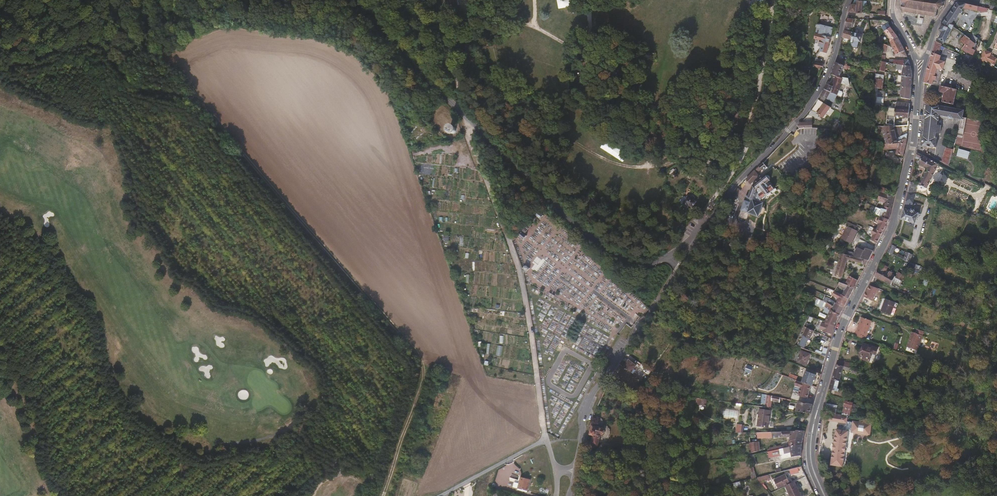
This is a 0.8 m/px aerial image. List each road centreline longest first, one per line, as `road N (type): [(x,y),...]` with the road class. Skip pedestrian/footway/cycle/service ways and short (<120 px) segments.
road 1 (track): [(382,495),(422,399),(424,363),(218,122),(196,103),(143,88),(107,51),(79,46),(0,71)]
road 2 (tertiary): [(825,495),(811,458),(814,425),(841,328),(894,221),(919,86)]
road 3 (unclassified): [(548,444),(520,277),(461,111)]
road 4 (unclassified): [(850,0),(834,57),(806,111),(707,225)]
road 5 (unclassified): [(666,257),(643,264),(603,246),(461,111)]
road 6 (unclassified): [(678,271),(601,383),(574,469)]
road 7 (unclassified): [(461,111),(356,0)]

